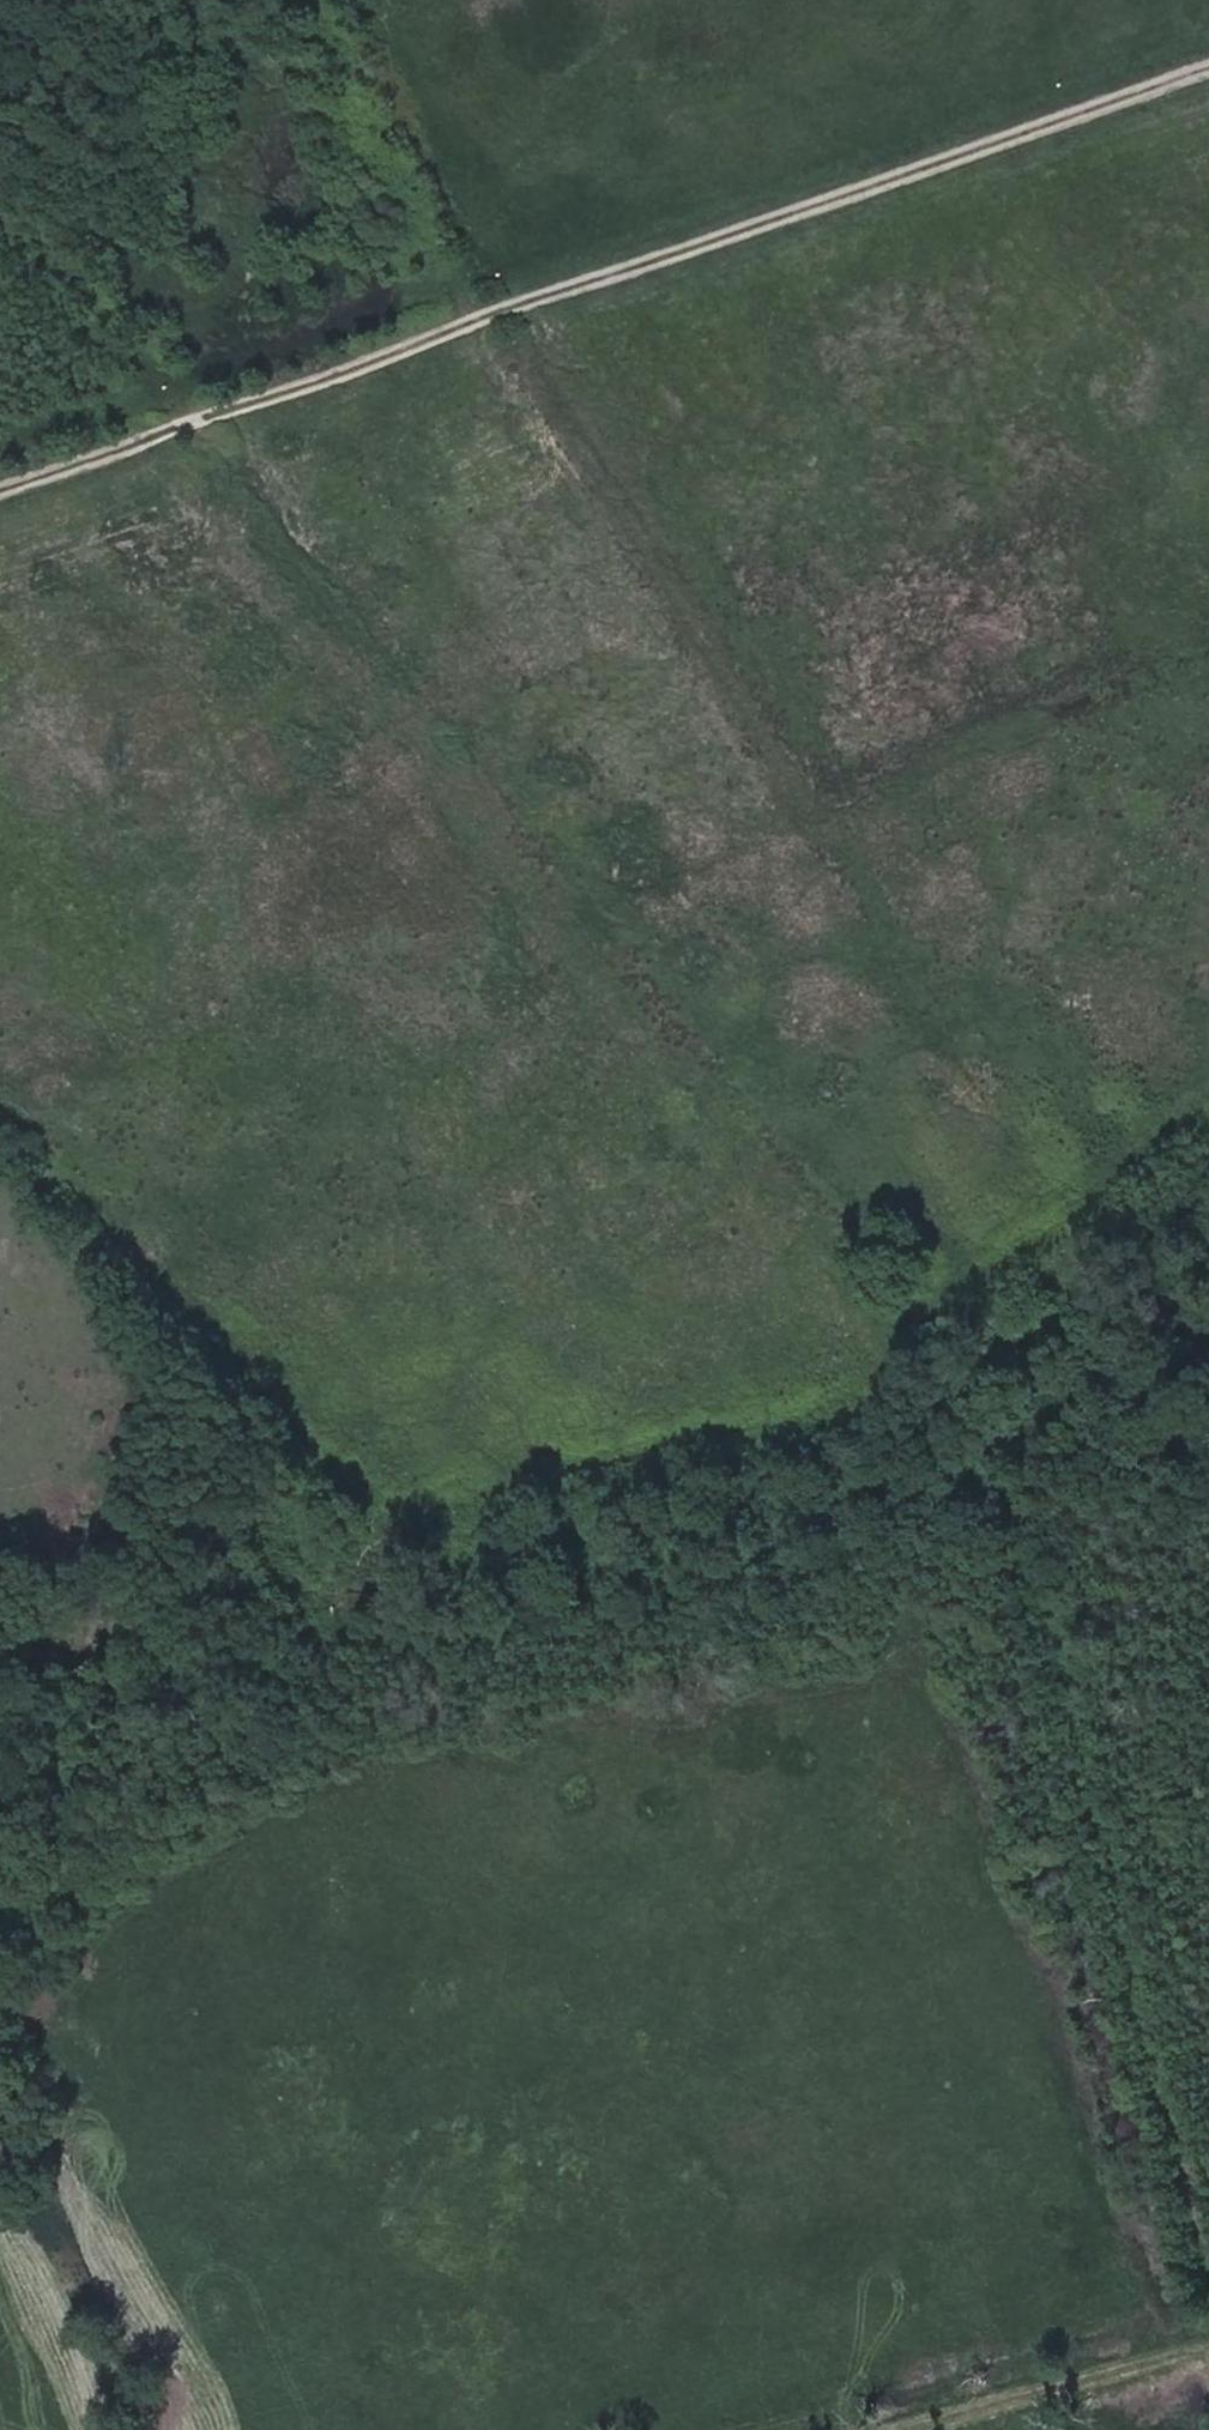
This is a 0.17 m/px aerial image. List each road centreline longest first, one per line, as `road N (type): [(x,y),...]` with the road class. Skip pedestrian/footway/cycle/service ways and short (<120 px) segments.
road 1 (track): [(1208,71),(0,493)]
road 2 (track): [(1208,2368),(1172,2359),(920,2429)]

